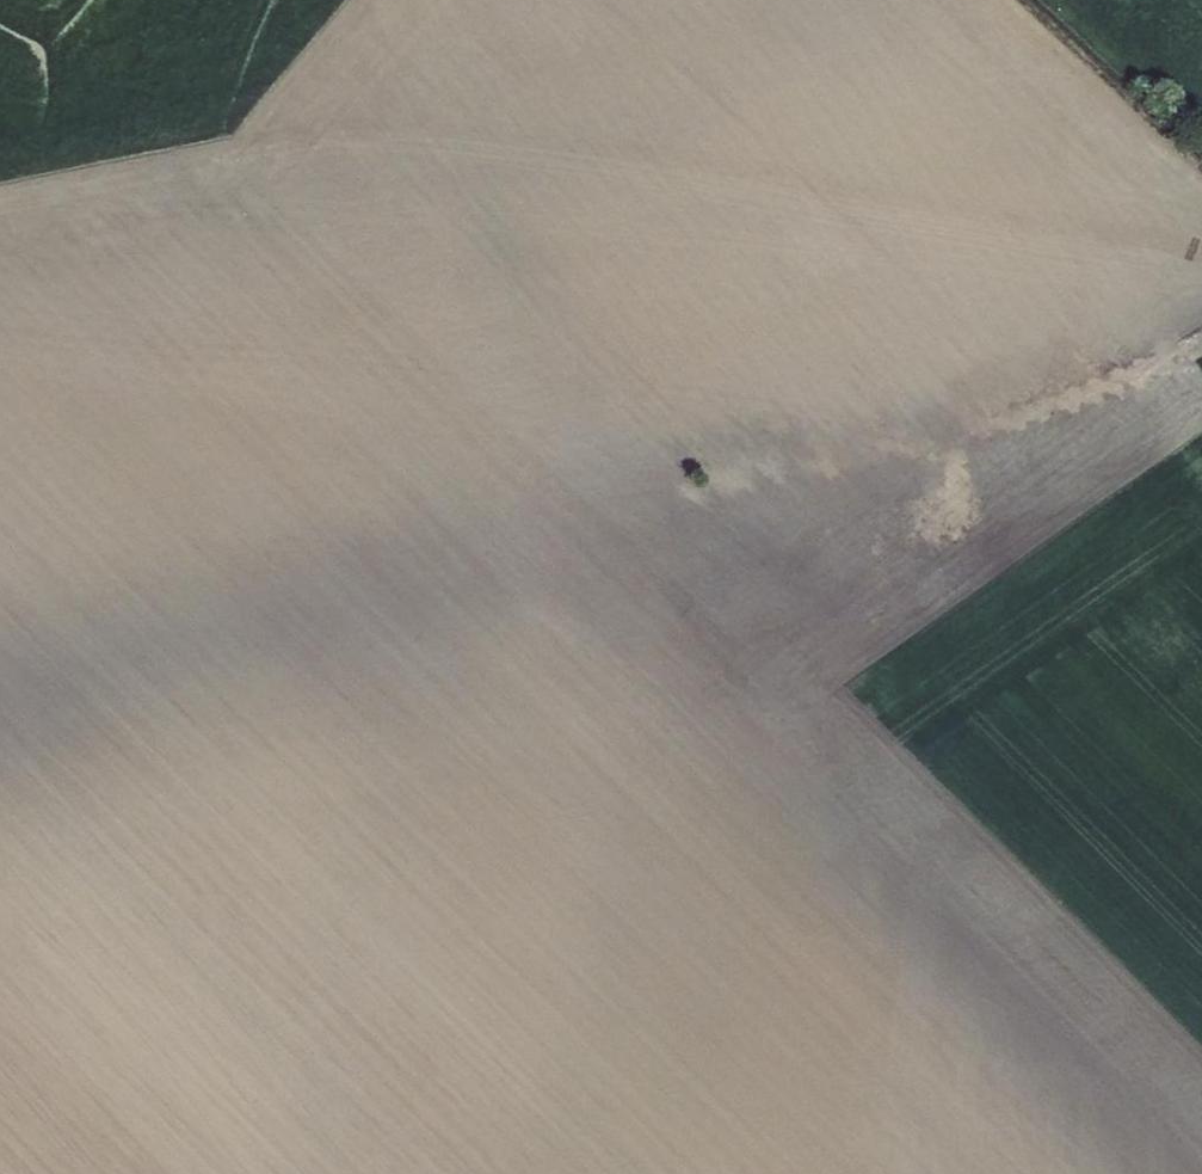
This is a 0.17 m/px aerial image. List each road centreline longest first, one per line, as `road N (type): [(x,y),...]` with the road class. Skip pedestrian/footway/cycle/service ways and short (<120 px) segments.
road 1 (track): [(1201,340),(1144,373),(1048,409),(784,475)]

